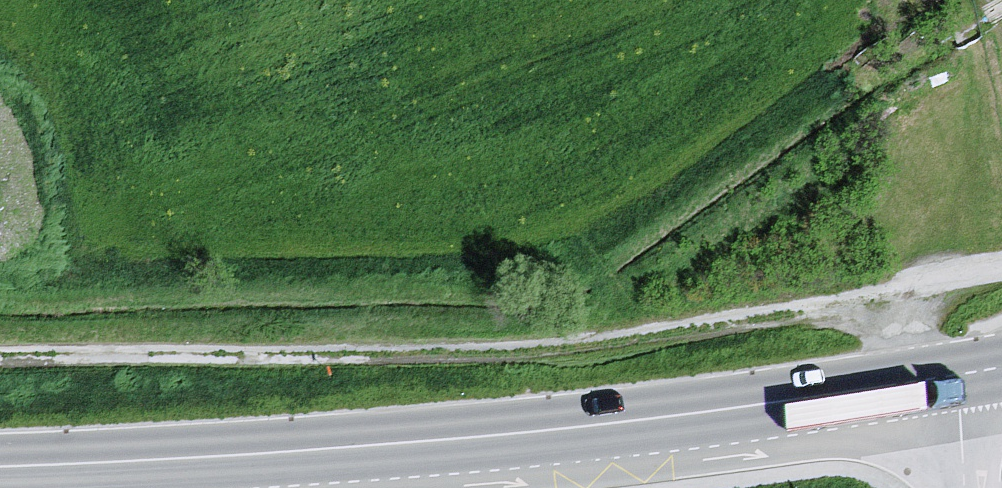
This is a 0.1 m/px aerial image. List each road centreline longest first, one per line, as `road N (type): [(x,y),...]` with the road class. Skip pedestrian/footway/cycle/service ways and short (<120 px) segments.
road 1 (track): [(0,359),(480,355),(1001,261)]
road 2 (tertiary): [(0,467),(565,429),(954,377)]

